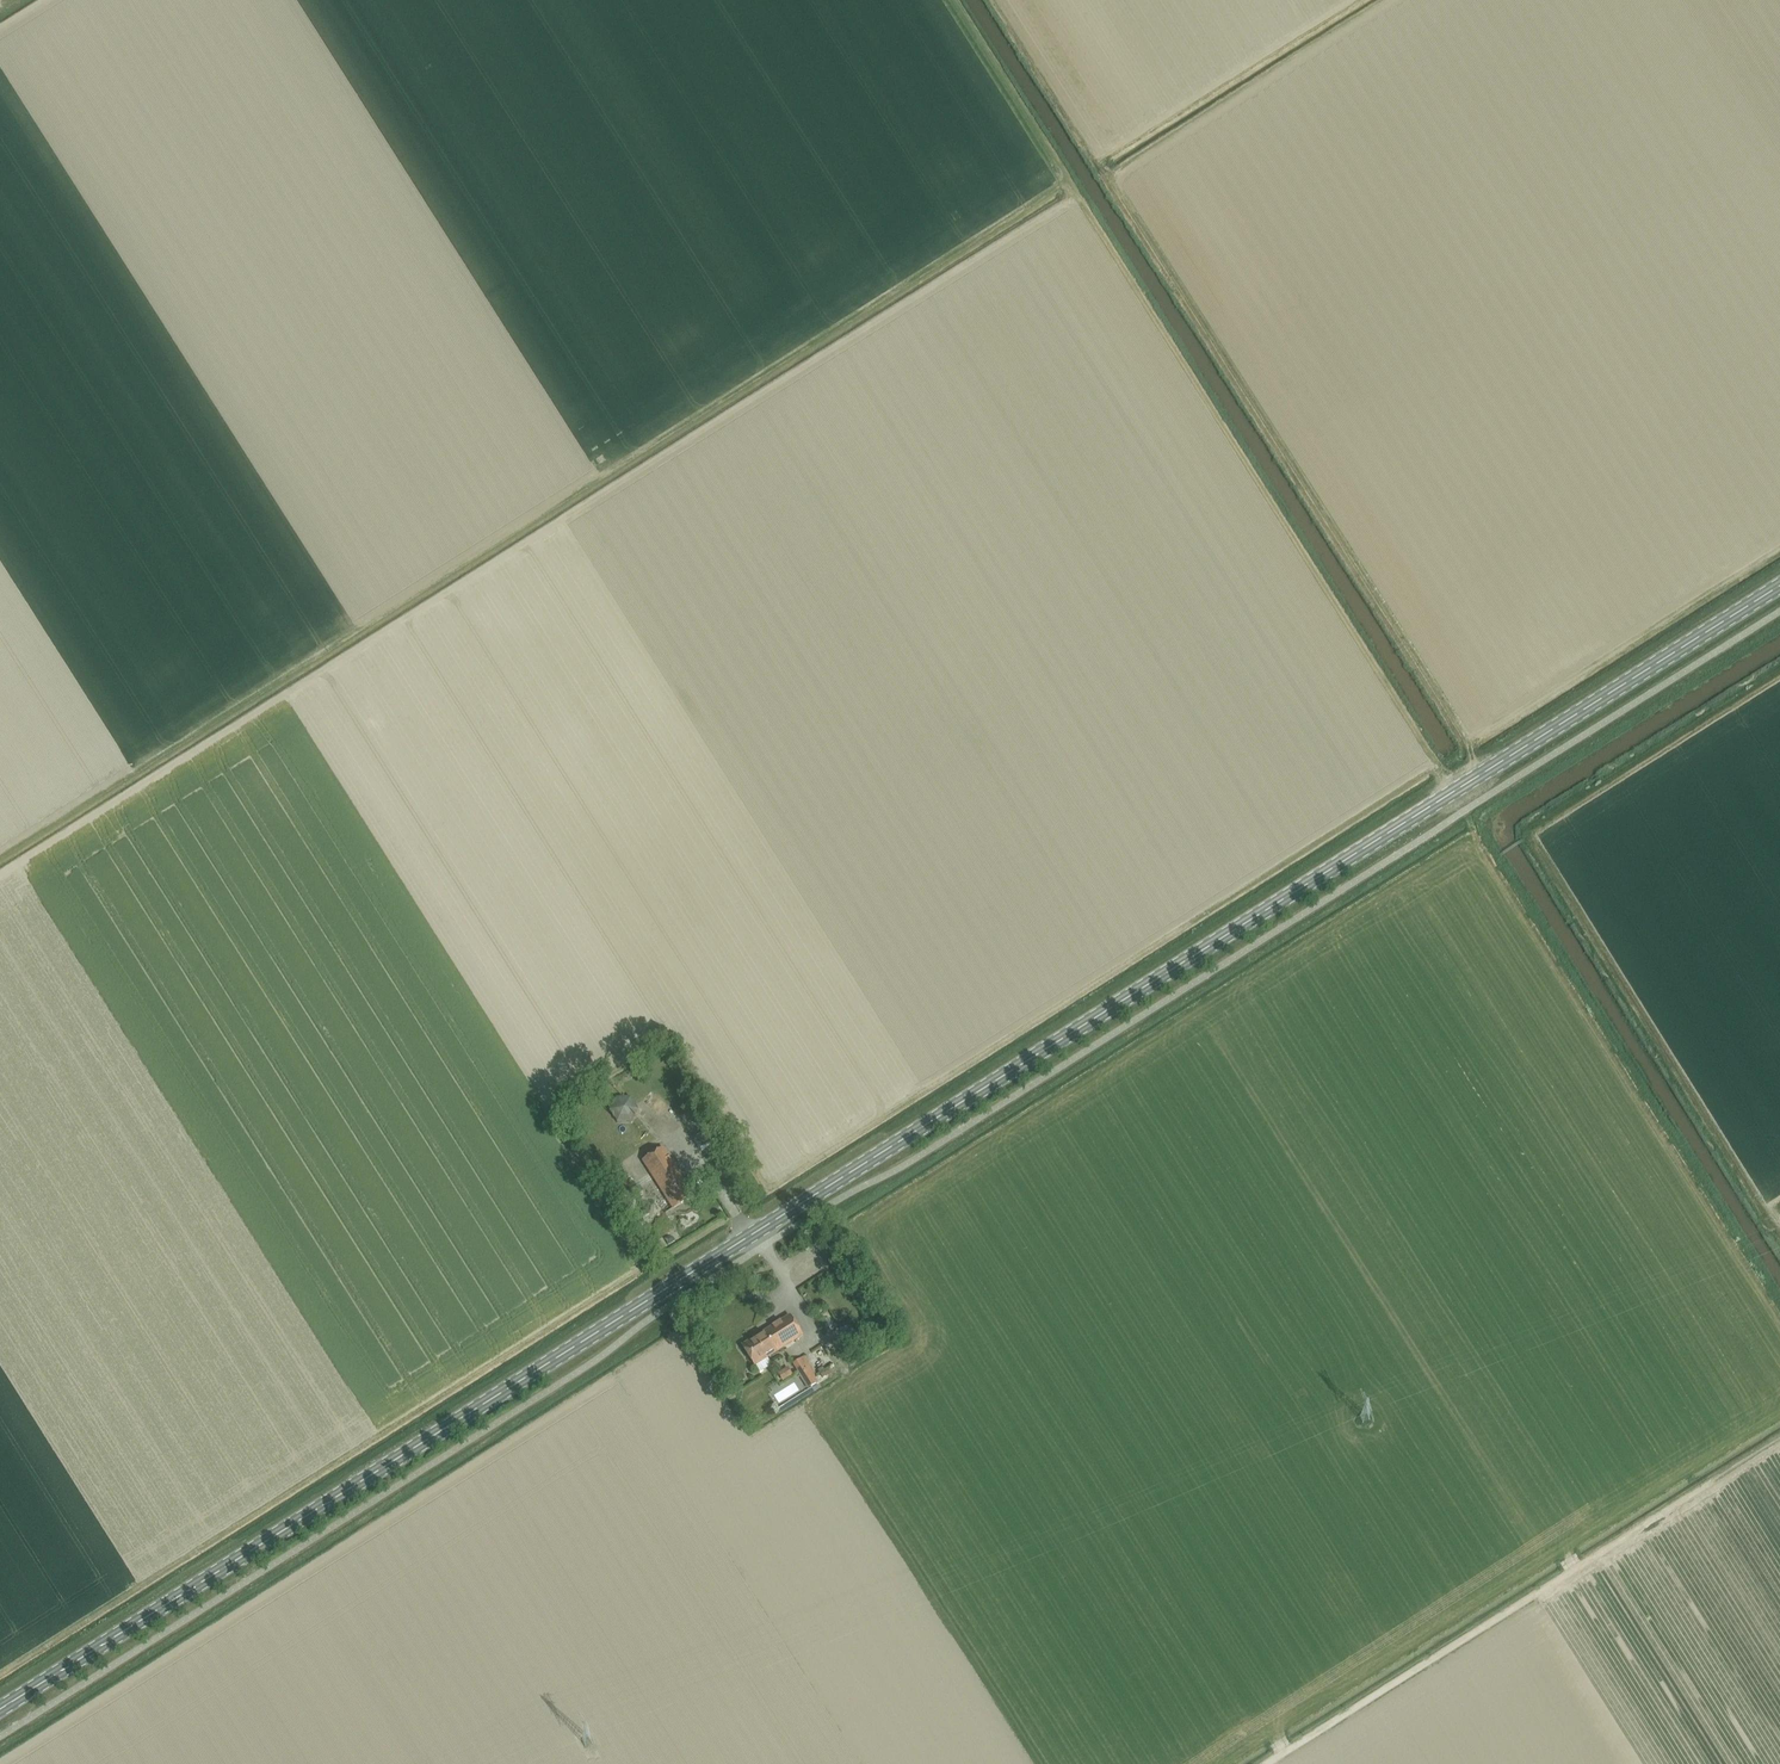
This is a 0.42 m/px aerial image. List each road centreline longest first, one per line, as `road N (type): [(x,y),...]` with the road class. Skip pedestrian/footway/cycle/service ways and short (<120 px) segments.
road 1 (secondary): [(0,1710),(1779,586)]

